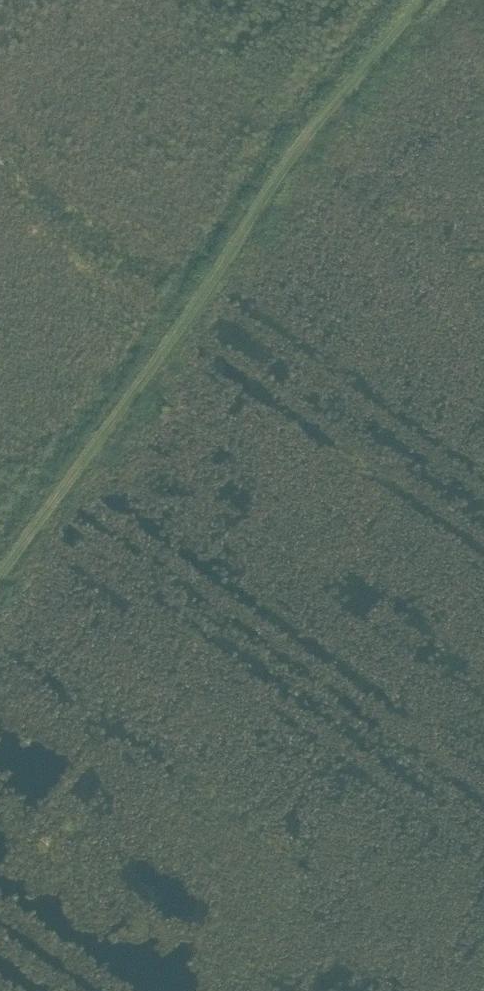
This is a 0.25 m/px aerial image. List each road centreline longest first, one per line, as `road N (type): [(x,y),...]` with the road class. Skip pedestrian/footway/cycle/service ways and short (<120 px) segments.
road 1 (track): [(413,0),(0,578)]

